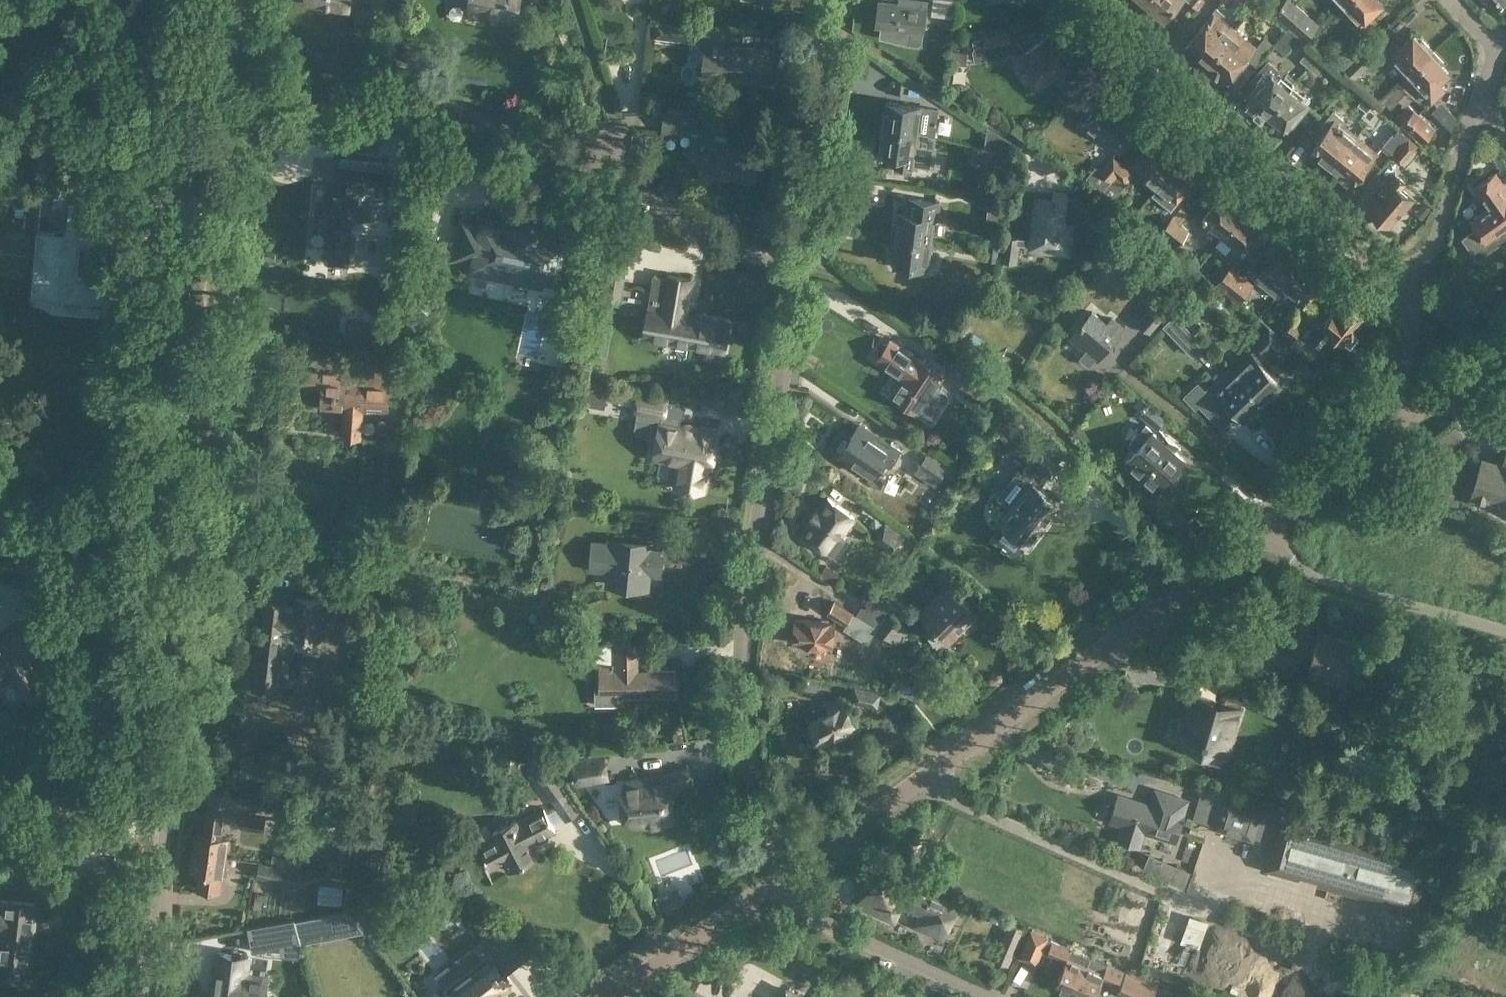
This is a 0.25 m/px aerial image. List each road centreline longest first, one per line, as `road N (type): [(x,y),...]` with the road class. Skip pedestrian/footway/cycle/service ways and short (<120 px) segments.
road 1 (residential): [(128,996),(223,242),(236,61)]
road 2 (residential): [(786,875),(750,774),(738,690),(796,275)]
road 3 (tertiary): [(786,875),(1234,550)]
road 4 (residential): [(796,275),(487,118),(323,75)]
road 5 (residential): [(1402,278),(1106,34),(1090,0)]
road 6 (residential): [(1505,632),(1234,550)]
road 7 (residential): [(796,275),(834,0)]
road 8 (residential): [(998,996),(806,910),(786,875)]
road 9 (tertiary): [(1234,550),(1407,419)]
road 10 (tertiary): [(615,996),(786,875)]
road 11 (residential): [(1402,278),(1436,245),(1477,101)]
road 12 (track): [(1403,996),(1505,853)]
road 13 (track): [(151,809),(0,800)]
road 14 (residential): [(1407,419),(1397,388),(1408,315),(1402,278)]
road 15 (tertiary): [(1407,419),(1505,342)]

